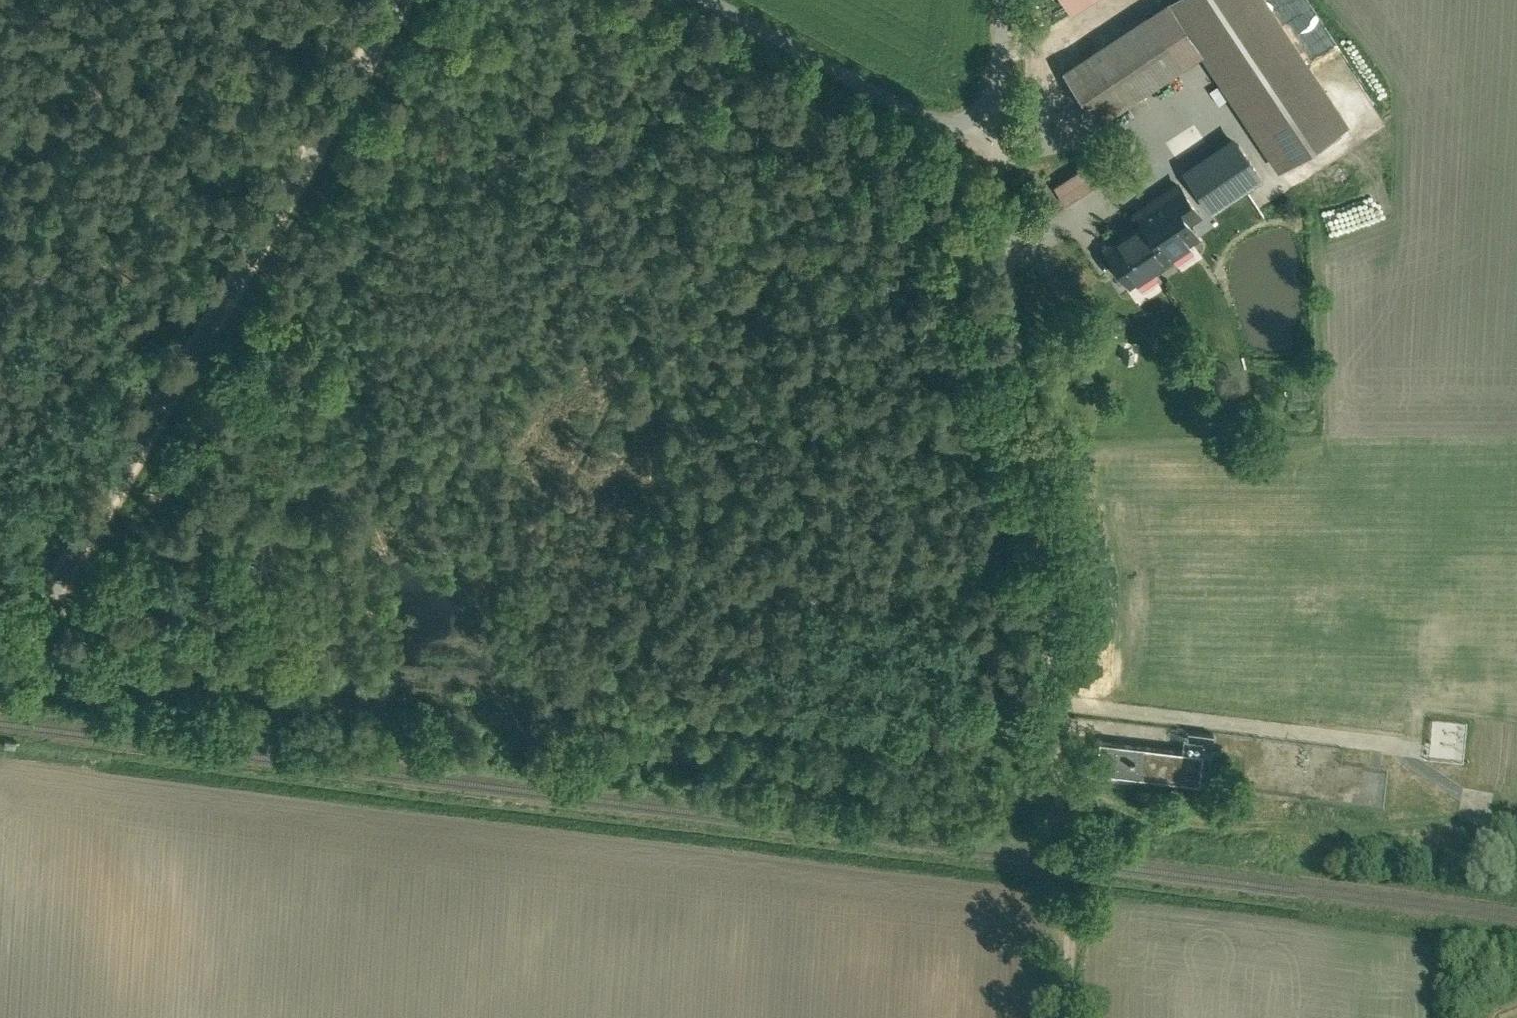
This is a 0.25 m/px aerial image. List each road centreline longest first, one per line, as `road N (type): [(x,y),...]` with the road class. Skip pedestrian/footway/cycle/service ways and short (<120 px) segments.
road 1 (unclassified): [(0,677),(399,0)]
road 2 (unclassified): [(1013,0),(1004,168),(678,0)]

